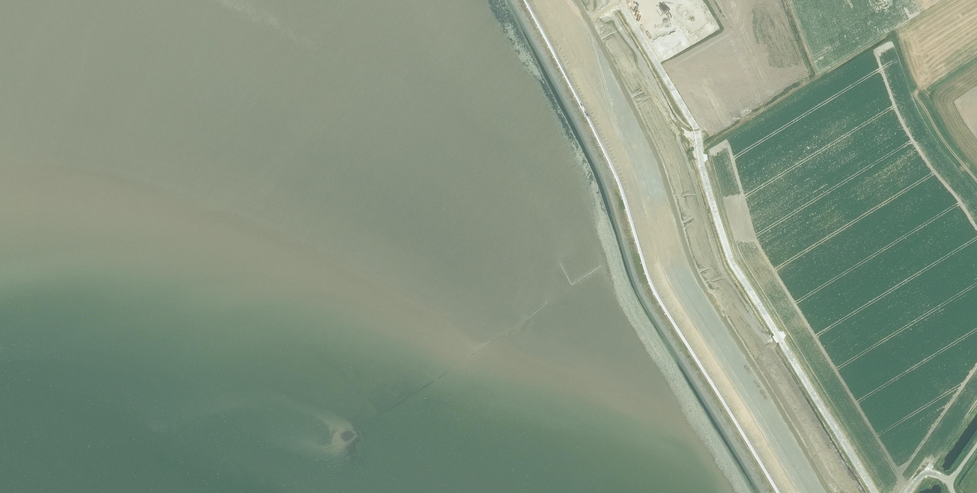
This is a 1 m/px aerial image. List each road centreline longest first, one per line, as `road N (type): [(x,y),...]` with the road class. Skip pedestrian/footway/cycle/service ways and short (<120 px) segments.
road 1 (unclassified): [(829,492),(690,263),(656,156),(576,0)]
road 2 (track): [(610,67),(629,66),(677,127),(707,141),(820,78)]

